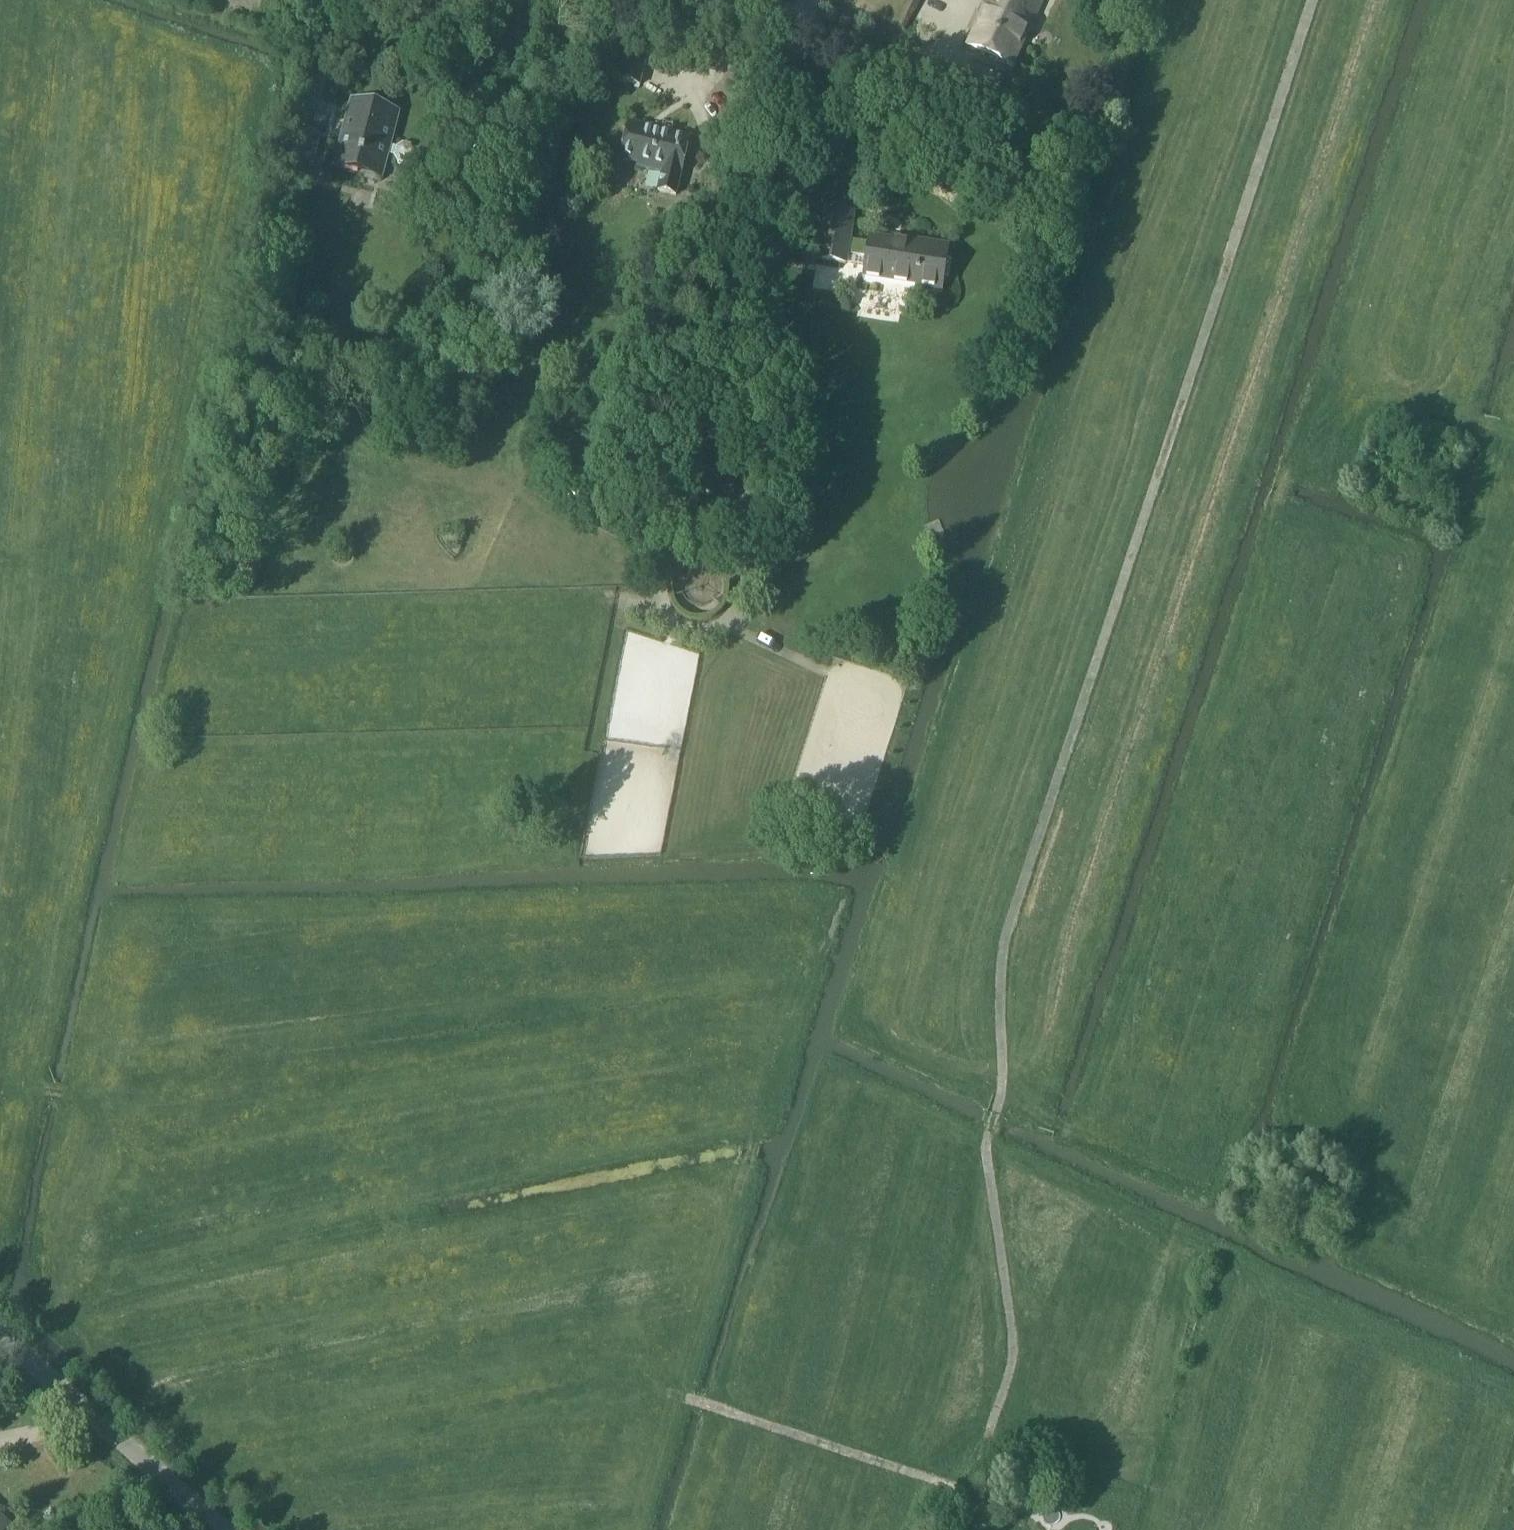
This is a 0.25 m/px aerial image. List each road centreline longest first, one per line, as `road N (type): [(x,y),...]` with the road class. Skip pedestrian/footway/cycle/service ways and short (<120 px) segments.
road 1 (track): [(683,1400),(912,1477),(978,1451),(995,1415),(1013,1355),(986,1149),(1003,1063),(1003,950),(1312,0)]
road 2 (tertiary): [(223,1529),(0,1335)]

